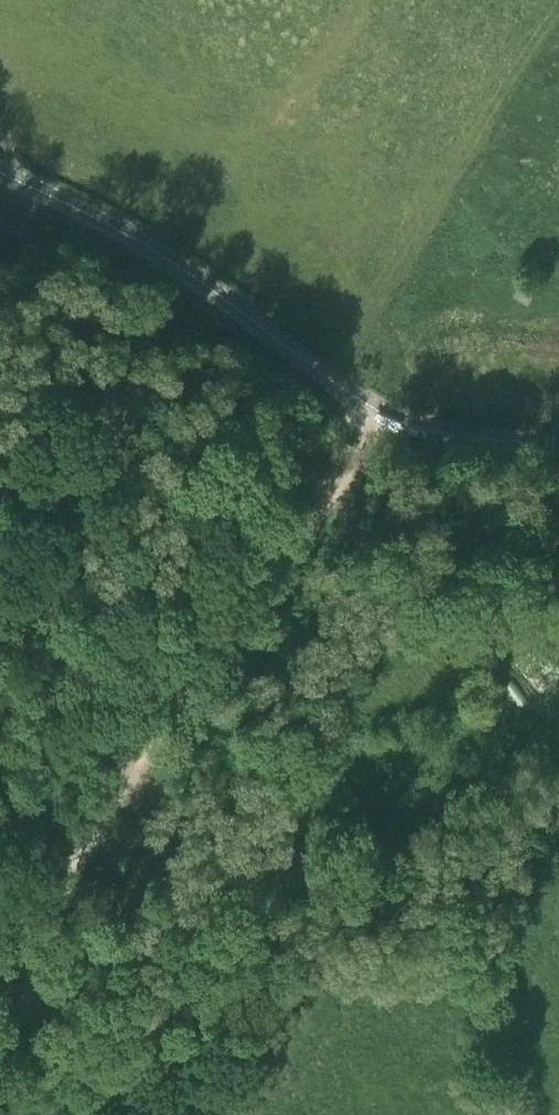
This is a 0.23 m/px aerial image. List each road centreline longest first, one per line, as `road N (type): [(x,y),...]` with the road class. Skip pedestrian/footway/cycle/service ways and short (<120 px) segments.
road 1 (unclassified): [(558,444),(457,435),(381,411),(145,244),(0,172)]
road 2 (track): [(211,913),(558,824)]
road 3 (track): [(104,953),(162,900),(358,762)]
road 4 (track): [(0,1028),(86,961),(211,913)]
road 5 (track): [(558,539),(431,525)]

